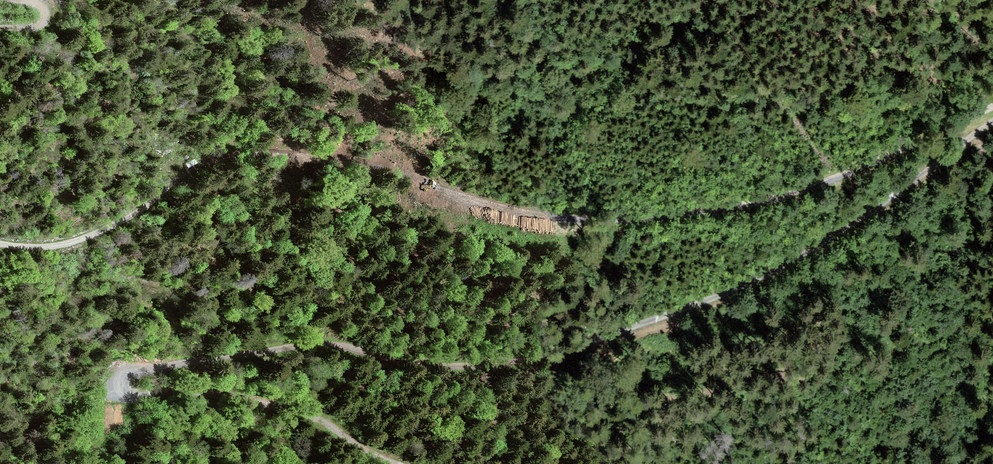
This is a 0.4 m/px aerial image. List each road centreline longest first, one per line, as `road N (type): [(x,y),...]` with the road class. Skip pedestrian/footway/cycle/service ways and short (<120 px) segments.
road 1 (track): [(992,121),(787,266),(553,355),(475,367),(306,349),(158,368),(122,385),(129,393),(242,400),(317,418),(403,463)]
road 2 (track): [(0,246),(57,248),(99,233),(236,161),(550,216),(776,202),(992,107)]

